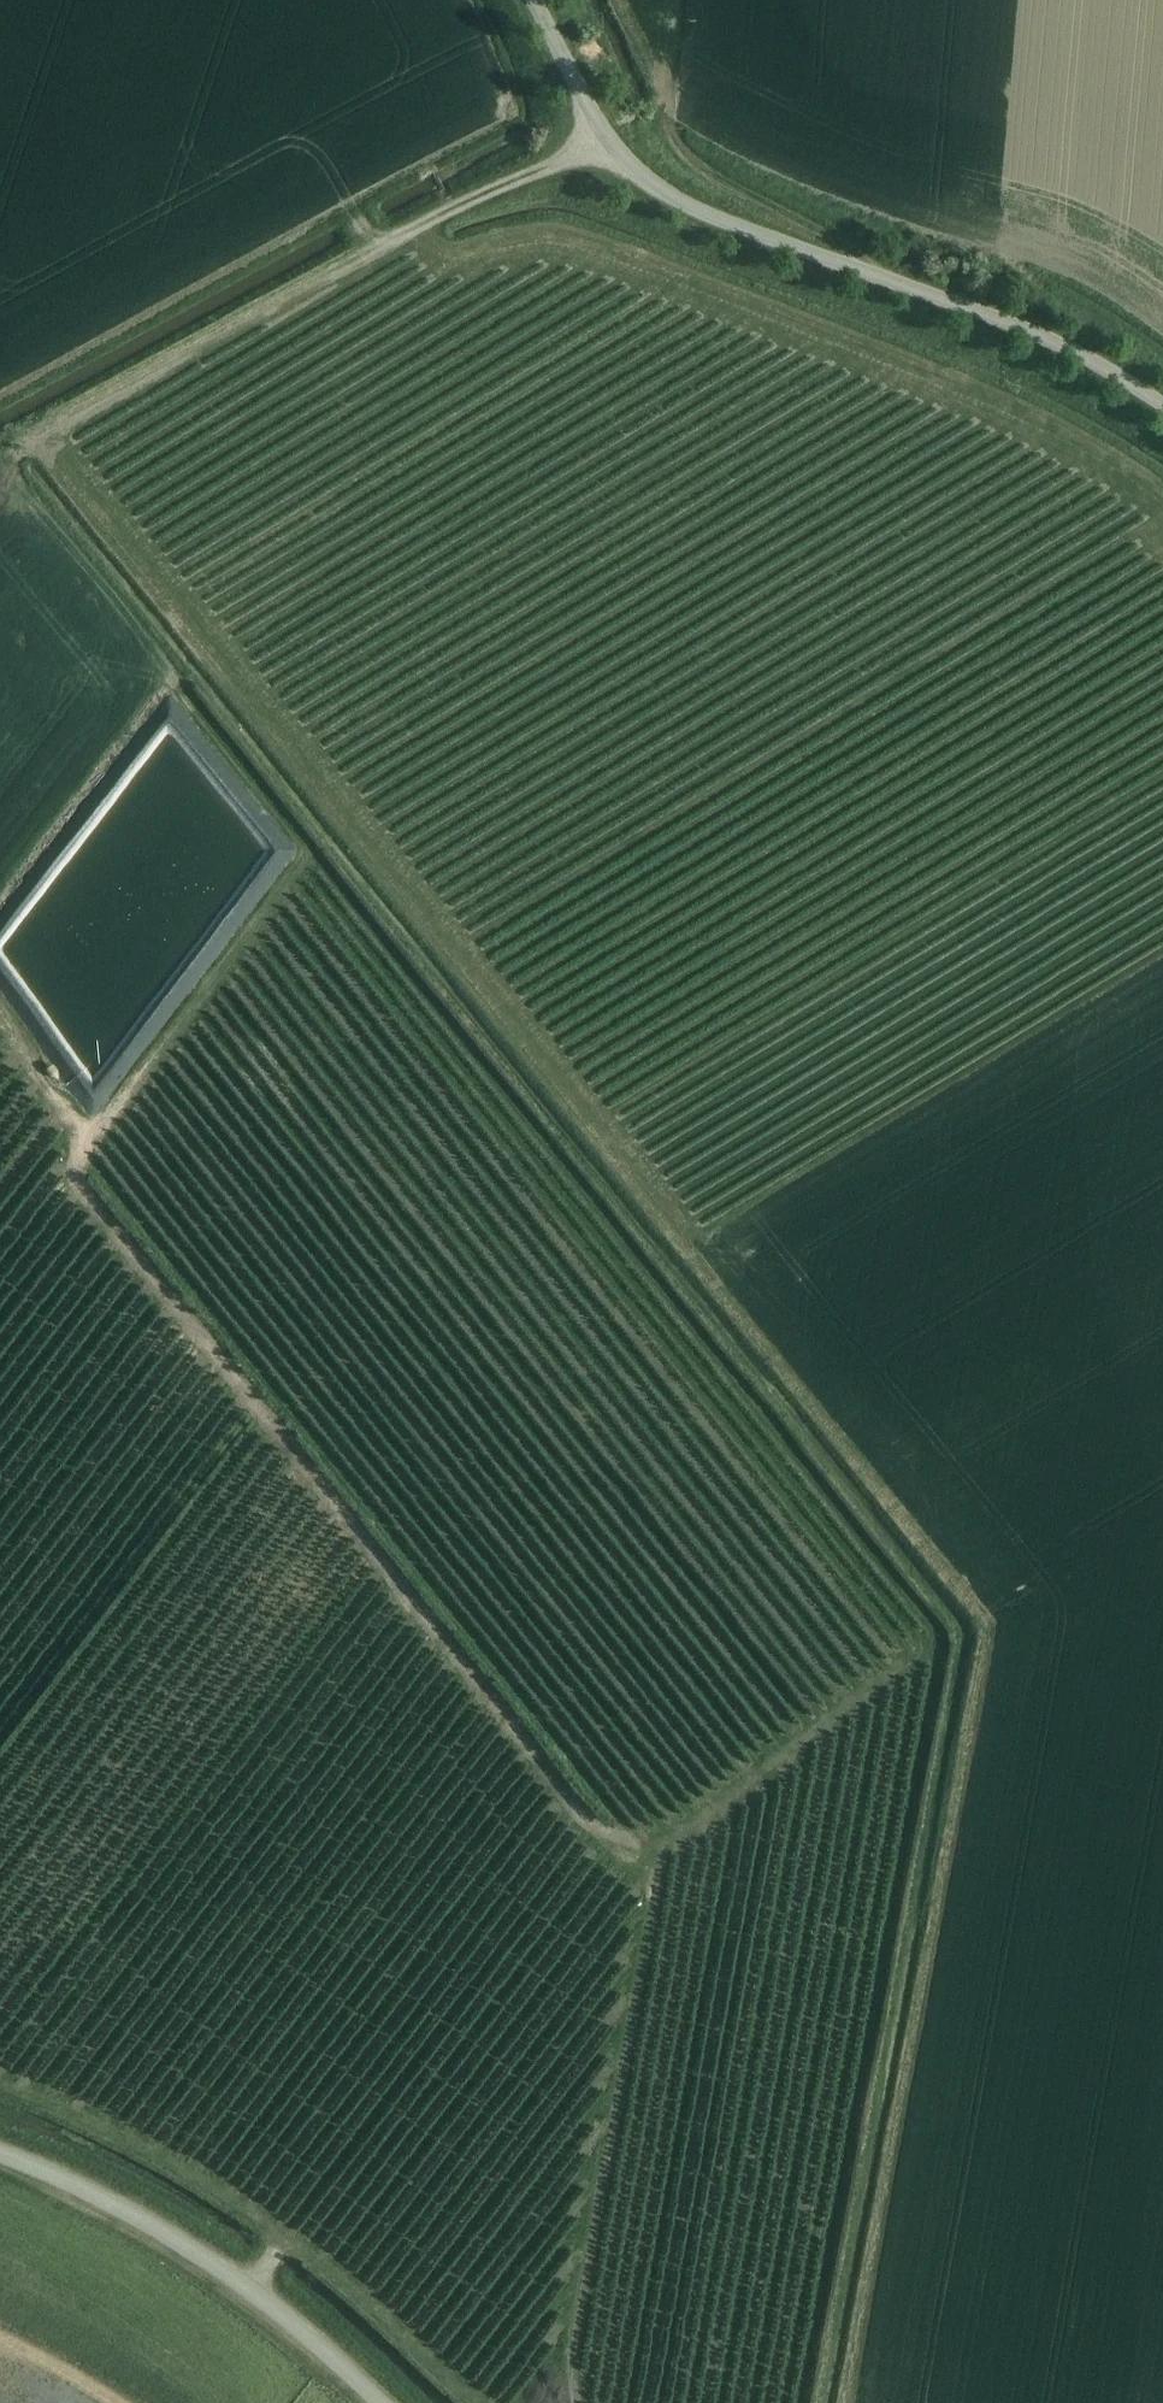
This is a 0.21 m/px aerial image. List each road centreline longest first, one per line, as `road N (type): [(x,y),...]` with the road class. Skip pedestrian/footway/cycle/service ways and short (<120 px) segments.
road 1 (unclassified): [(1162,407),(1066,349),(731,217),(601,145),(525,0)]
road 2 (unclassified): [(373,2402),(249,2296),(108,2205),(0,2154)]

